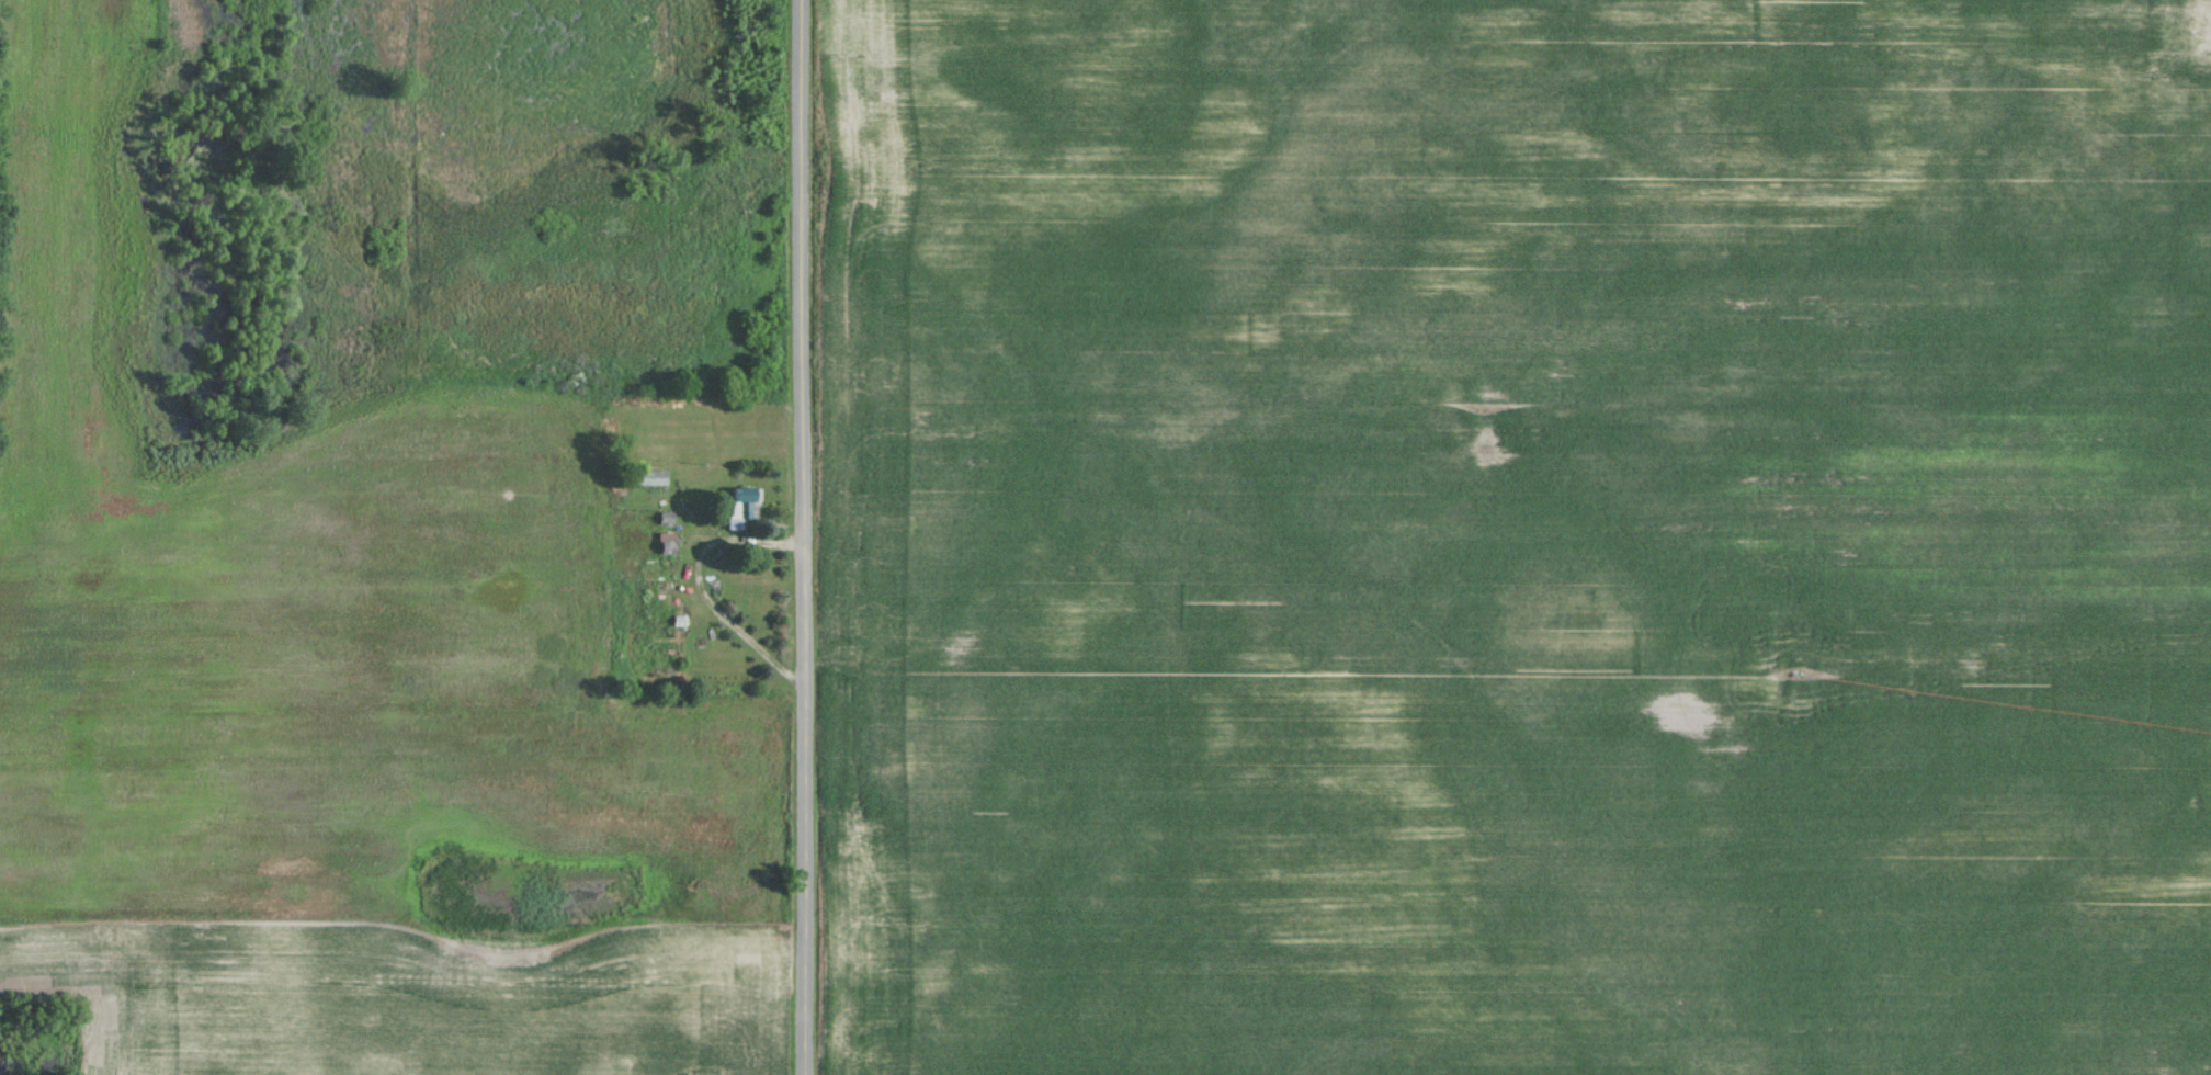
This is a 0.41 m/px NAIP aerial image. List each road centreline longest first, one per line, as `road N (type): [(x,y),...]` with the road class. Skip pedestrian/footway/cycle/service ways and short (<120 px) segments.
road 1 (residential): [(811,1074),(809,0)]

